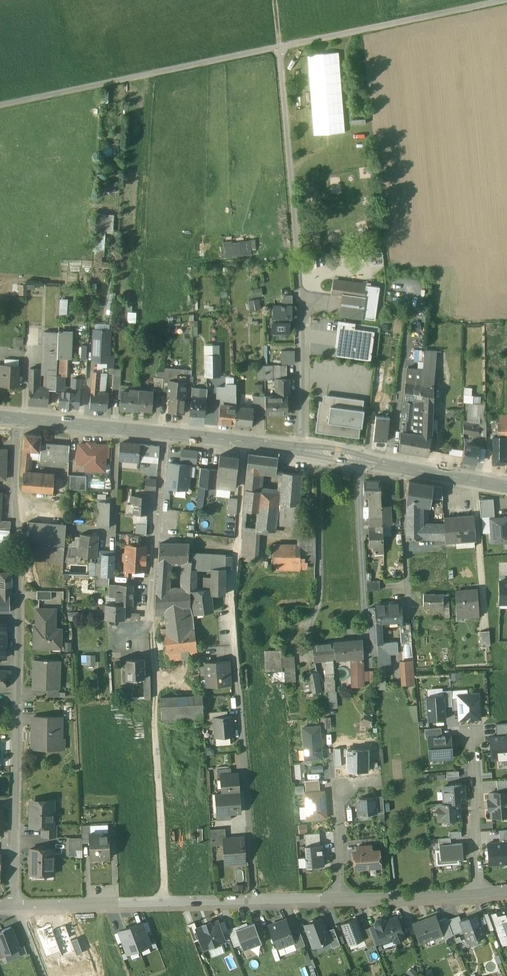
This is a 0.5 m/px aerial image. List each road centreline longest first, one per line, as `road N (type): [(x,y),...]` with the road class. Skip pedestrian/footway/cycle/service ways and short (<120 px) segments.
road 1 (track): [(0,104),(506,0)]
road 2 (residential): [(14,905),(16,419)]
road 3 (residential): [(280,47),(302,320),(299,449)]
road 4 (residential): [(338,898),(14,905)]
road 5 (secondary): [(299,449),(16,419)]
road 6 (secondary): [(506,487),(299,449)]
road 7 (residential): [(475,734),(475,895)]
road 8 (residential): [(338,898),(338,787),(381,781)]
road 9 (residential): [(475,895),(338,898)]

